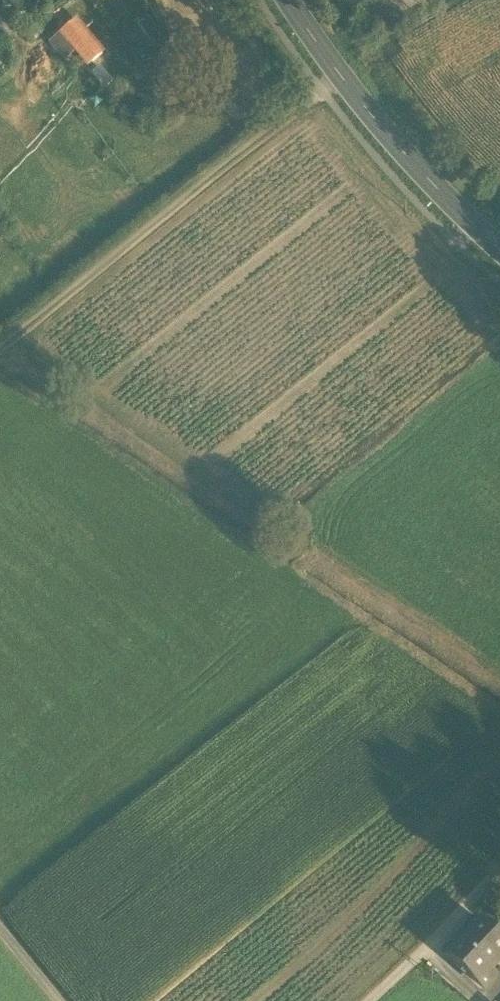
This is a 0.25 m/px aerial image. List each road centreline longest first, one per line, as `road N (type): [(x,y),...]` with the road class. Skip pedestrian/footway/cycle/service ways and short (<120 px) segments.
road 1 (track): [(0,347),(338,76)]
road 2 (tertiary): [(291,0),(338,76),(499,252)]
road 3 (track): [(367,1000),(499,877)]

